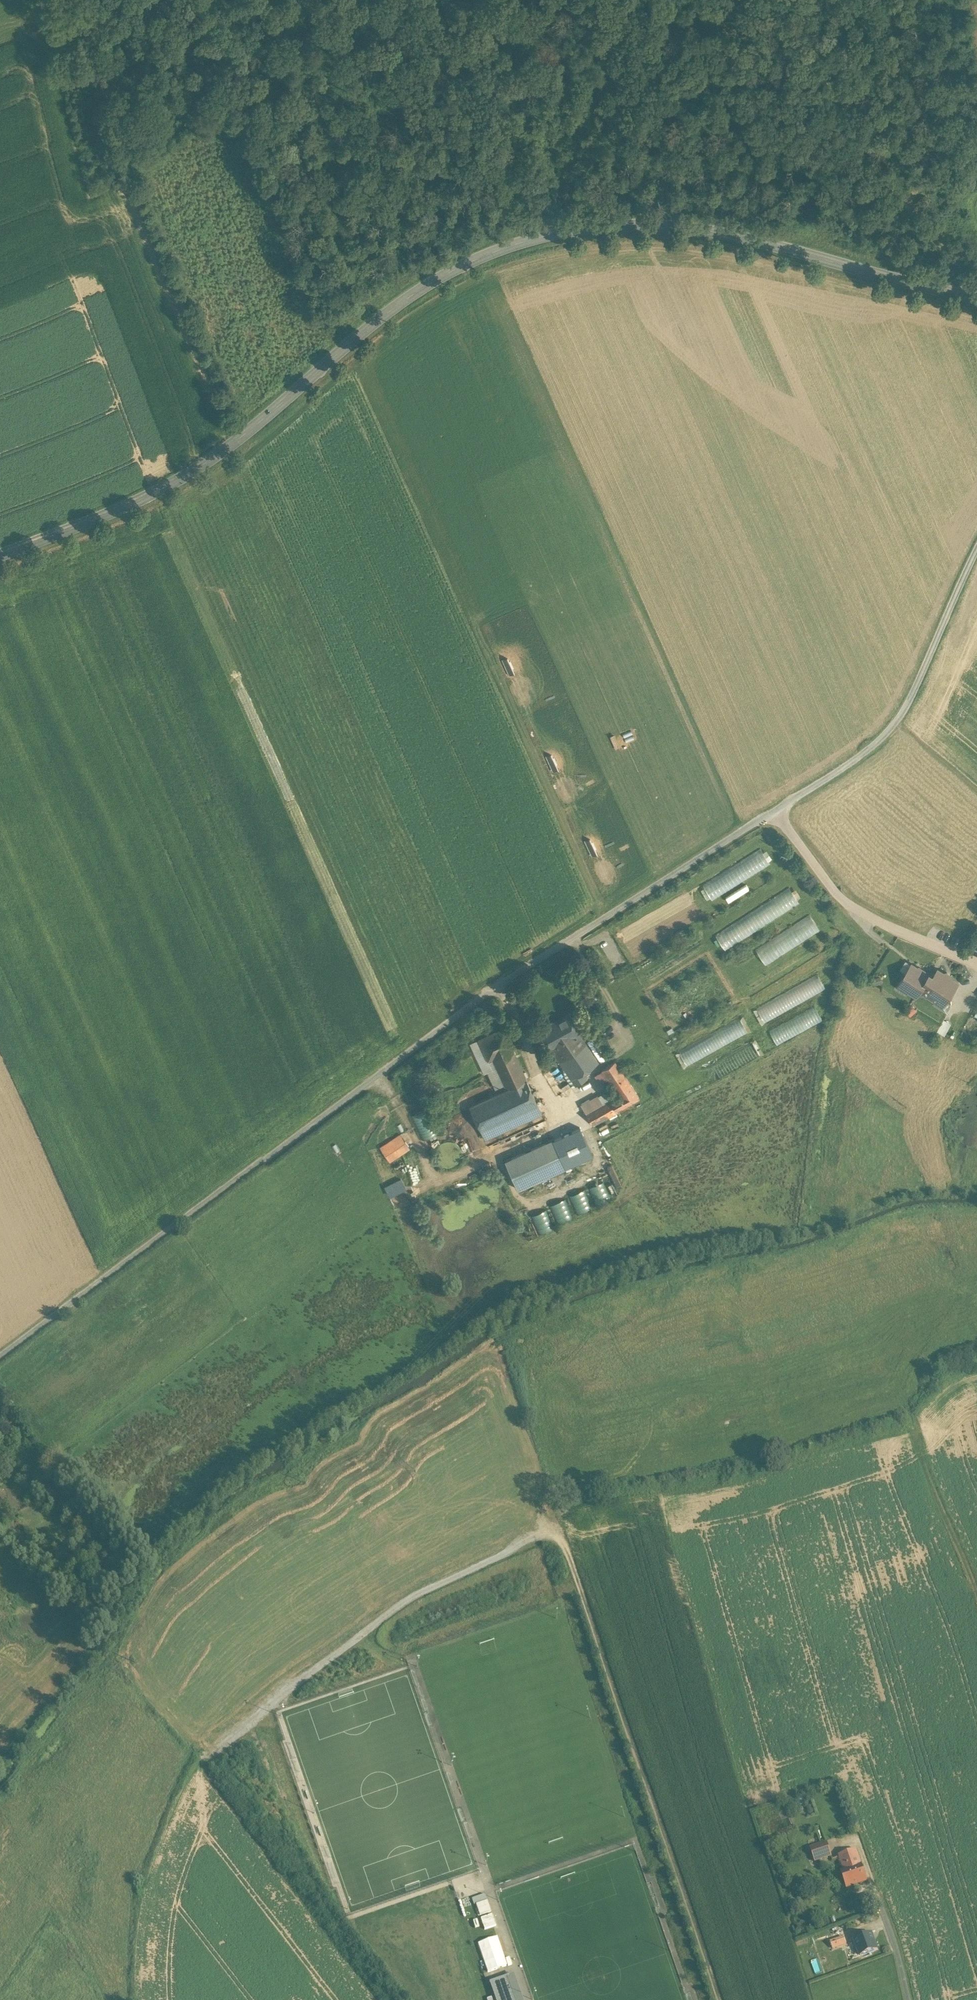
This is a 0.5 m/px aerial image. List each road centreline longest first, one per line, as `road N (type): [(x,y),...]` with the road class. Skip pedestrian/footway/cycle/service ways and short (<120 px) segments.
road 1 (unclassified): [(0,1353),(511,976),(859,753),(910,702),(976,551)]
road 2 (secondary): [(0,555),(164,488),(211,460),(403,301),(504,247),(565,231),(699,228),(976,297)]
road 3 (track): [(719,1999),(556,1524)]

